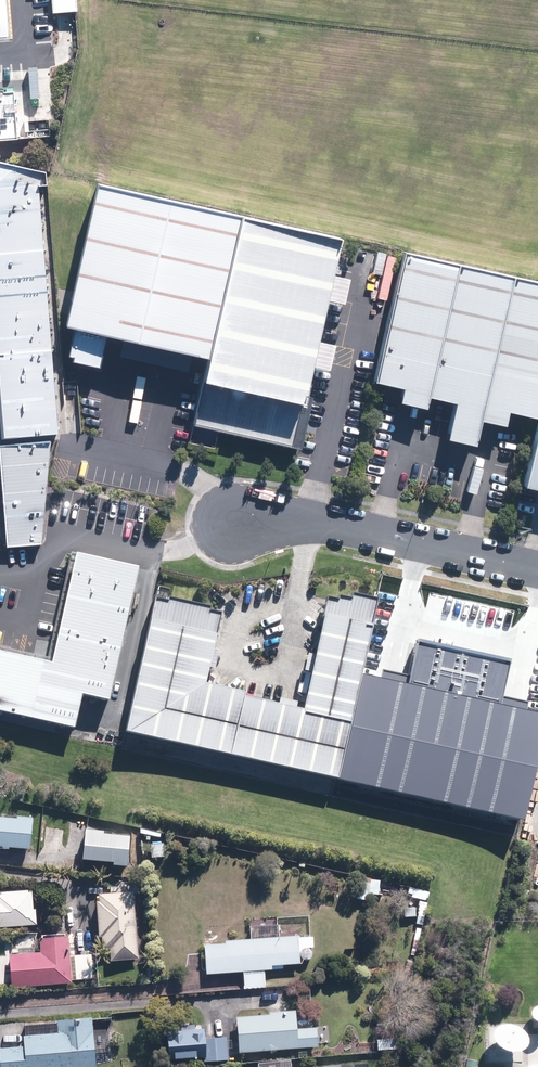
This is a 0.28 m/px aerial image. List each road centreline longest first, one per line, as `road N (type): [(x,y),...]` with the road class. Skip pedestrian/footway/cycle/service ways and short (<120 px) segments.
road 1 (residential): [(243,522),(303,522),(537,571)]

